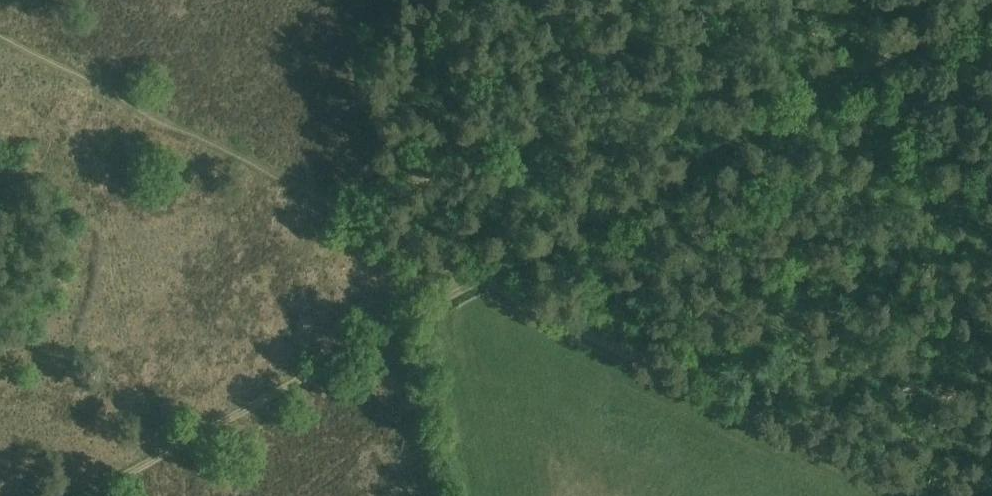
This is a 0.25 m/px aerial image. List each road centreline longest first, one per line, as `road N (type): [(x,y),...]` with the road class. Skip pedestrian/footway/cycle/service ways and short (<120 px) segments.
road 1 (track): [(0,38),(326,203),(941,495)]
road 2 (track): [(77,495),(991,7)]

